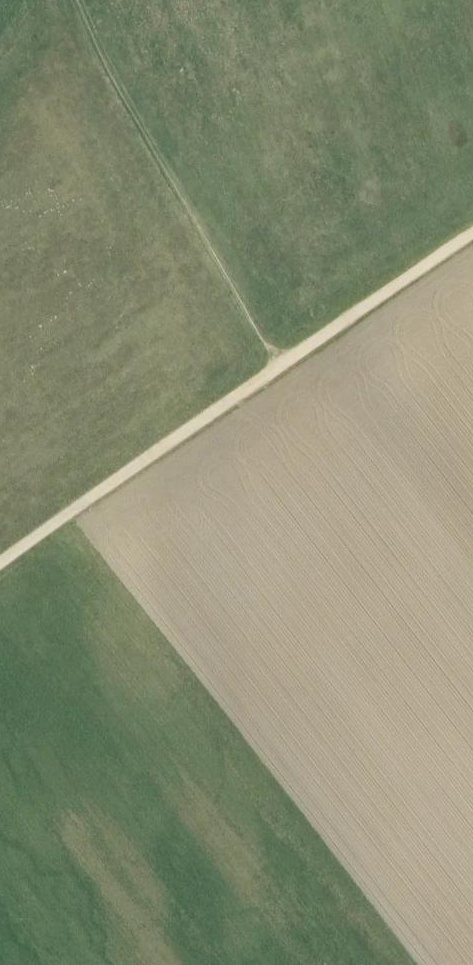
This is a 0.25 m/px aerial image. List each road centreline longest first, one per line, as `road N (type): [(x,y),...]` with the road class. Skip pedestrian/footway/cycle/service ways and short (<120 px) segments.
road 1 (track): [(279,368),(137,121),(81,0)]
road 2 (track): [(279,368),(0,567)]
road 3 (track): [(472,237),(279,368)]

